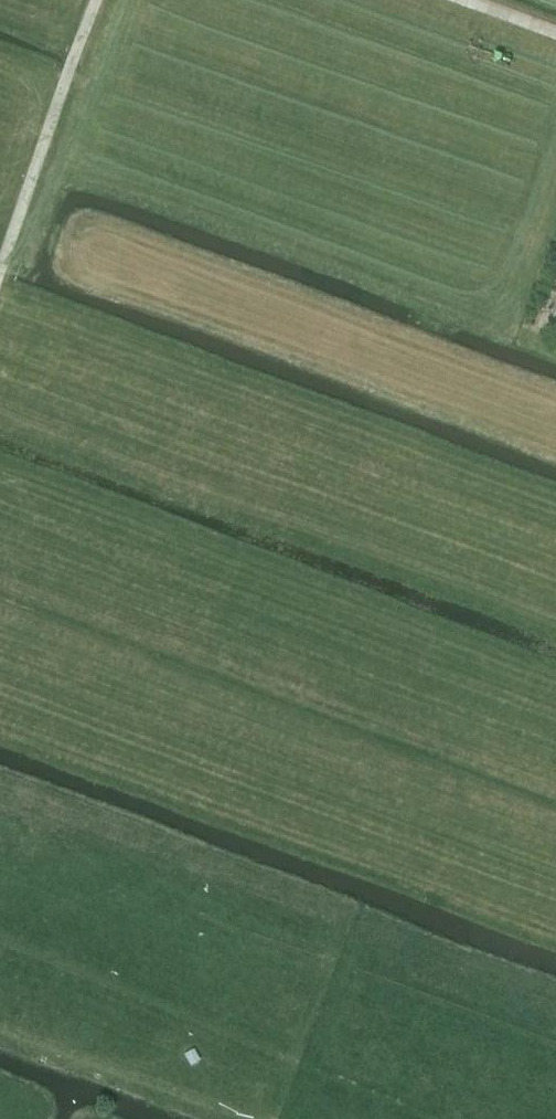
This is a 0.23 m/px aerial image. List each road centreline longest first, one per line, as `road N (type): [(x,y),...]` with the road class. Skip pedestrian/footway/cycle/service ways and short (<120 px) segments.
road 1 (track): [(0,265),(91,0)]

